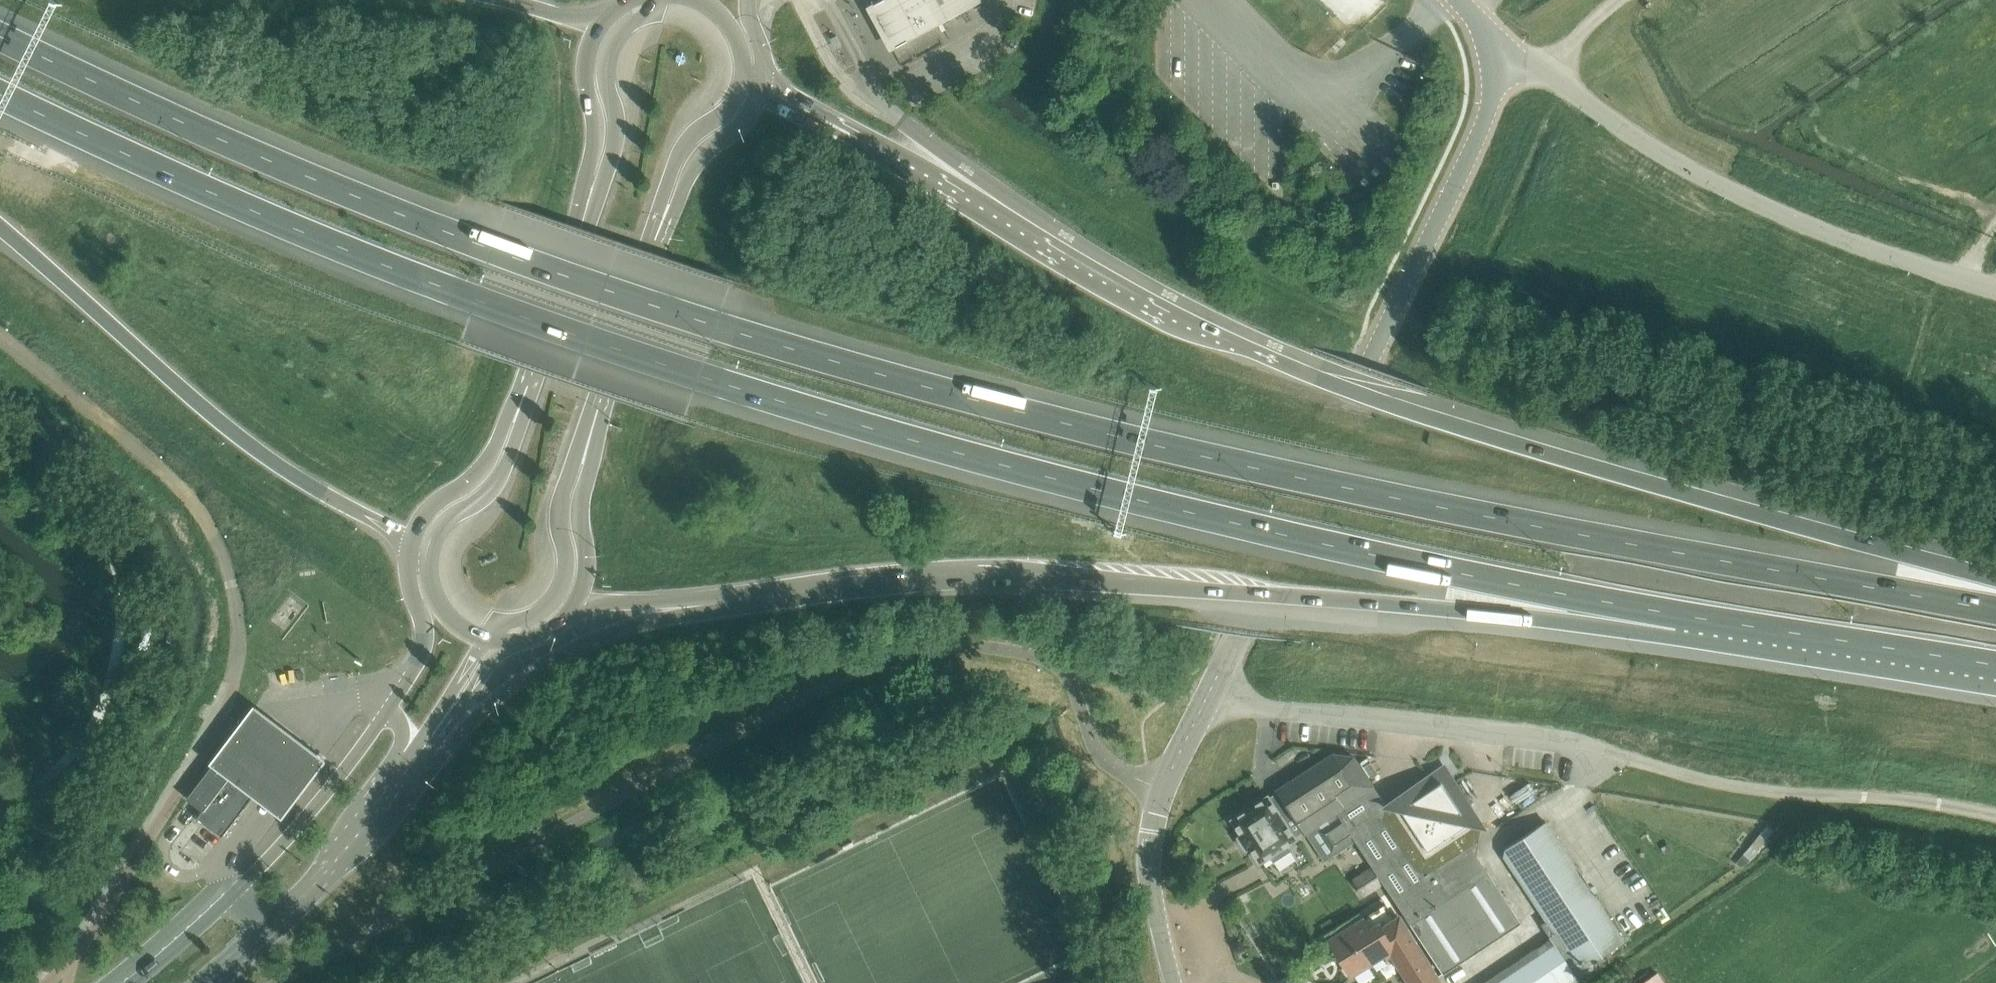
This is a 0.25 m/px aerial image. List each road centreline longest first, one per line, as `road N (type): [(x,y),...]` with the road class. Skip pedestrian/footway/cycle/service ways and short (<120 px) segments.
road 1 (motorway): [(1995,612),(1396,499),(922,388),(705,326),(271,164),(0,37)]
road 2 (motorway): [(0,93),(236,206),(466,301),(689,376),(1140,503),(1677,617)]
road 3 (motorway): [(1995,591),(1902,553),(1322,380),(1174,314),(861,132)]
road 4 (unclassified): [(1173,982),(1148,871),(1161,790),(1433,232),(1486,118),(1501,61)]
road 5 (motorway): [(735,609),(901,584),(989,582),(1677,617)]
road 6 (secondary): [(410,546),(409,581),(426,638),(388,711),(252,877),(120,982)]
road 7 (unclassified): [(1995,292),(1734,194),(1626,133),(1545,72),(1501,61)]
road 8 (motorway): [(0,226),(235,434),(410,546)]
road 9 (motorway): [(416,759),(565,653),(653,620),(735,609)]
road 10 (motorway): [(1677,617),(1995,668)]
road 11 (secondary): [(208,982),(327,869),(416,759)]
road 12 (secondary): [(486,641),(495,628),(544,611),(560,593),(568,565),(560,505),(597,414)]
road 13 (secondary): [(660,0),(609,53),(616,139),(581,226)]
road 14 (secondary): [(606,19),(587,58),(597,127),(581,226)]
road 15 (secondary): [(523,398),(502,476),(443,529),(430,565)]
road 16 (secondary): [(576,605),(587,567),(579,509),(597,414)]
road 17 (secondary): [(523,398),(482,470),(428,511),(410,546)]
road 18 (secondary): [(655,239),(681,151),(732,105),(743,80)]
road 19 (secondary): [(597,414),(655,239)]
road 20 (secondary): [(581,226),(523,398)]
road 21 (secondary): [(655,239),(694,166),(740,128),(760,97)]
road 22 (motorway): [(576,605),(735,609)]
road 23 (secondary): [(416,759),(510,644)]
road 24 (secondary): [(416,759),(486,641)]

